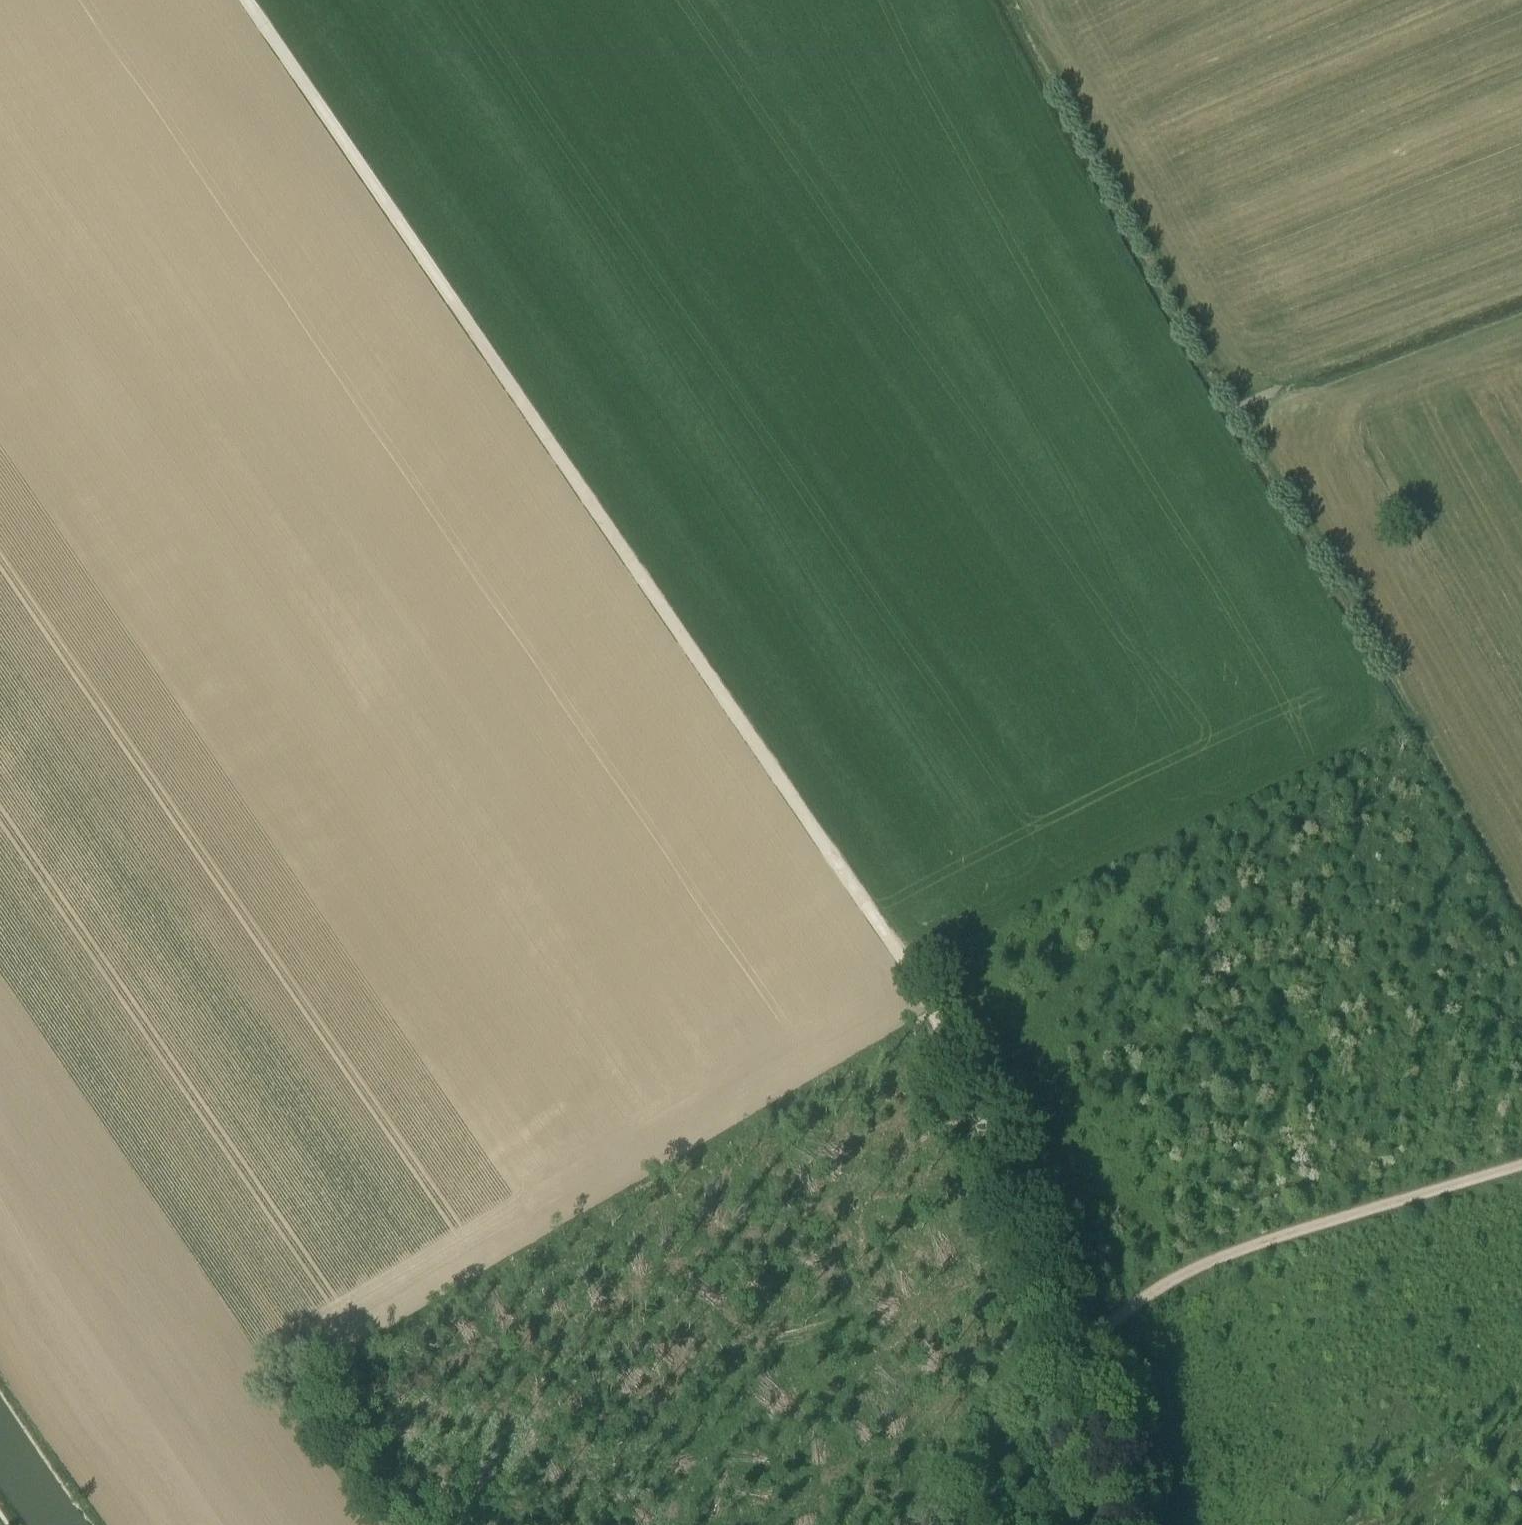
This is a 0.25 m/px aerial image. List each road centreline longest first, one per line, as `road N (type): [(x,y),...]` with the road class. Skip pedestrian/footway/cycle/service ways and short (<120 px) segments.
road 1 (track): [(1103,1524),(1073,1348),(911,972)]
road 2 (track): [(1073,1348),(1168,1280),(1239,1249),(1521,1163)]

